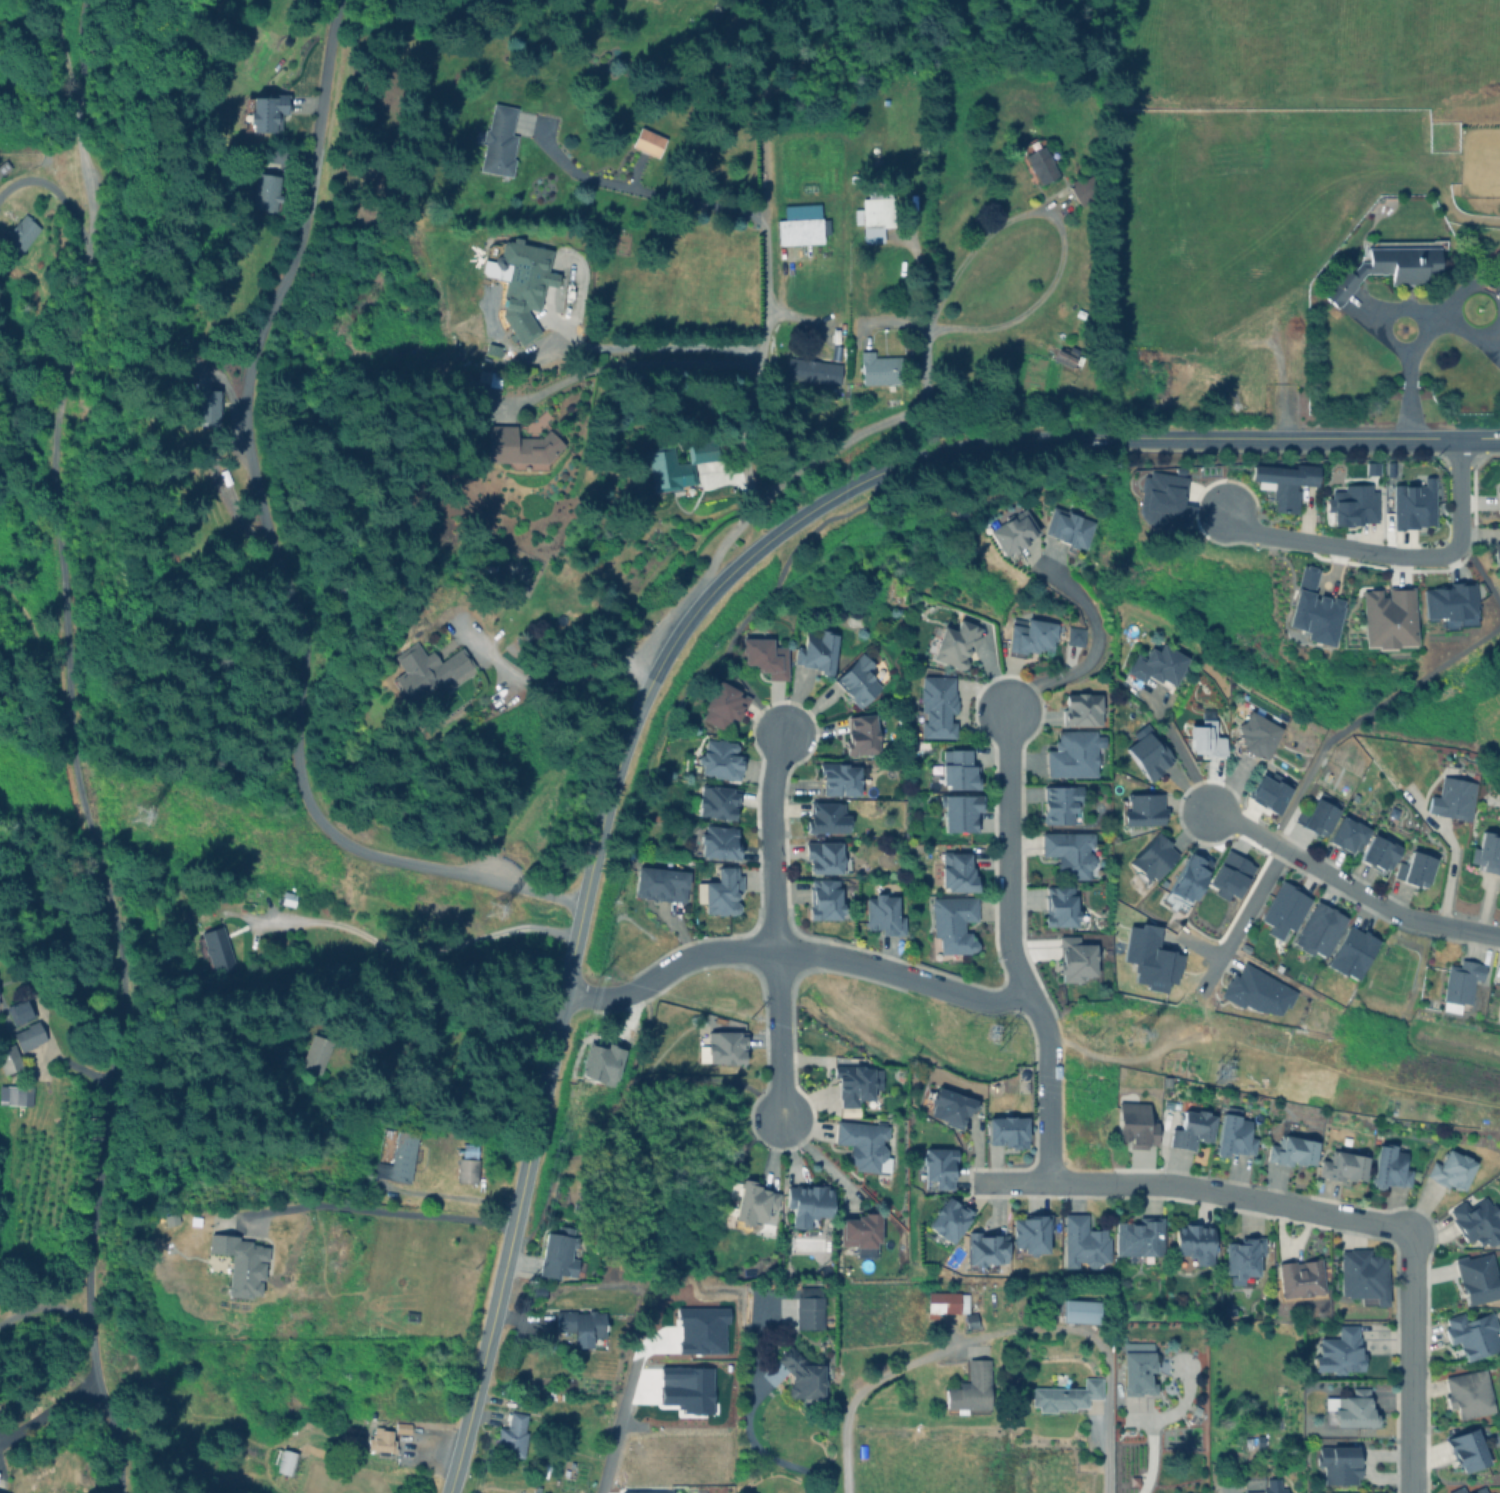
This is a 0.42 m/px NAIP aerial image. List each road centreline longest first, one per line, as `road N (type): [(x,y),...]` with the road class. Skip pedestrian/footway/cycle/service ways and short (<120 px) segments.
road 1 (residential): [(123,1492),(85,1330),(87,1206),(116,1060),(111,930),(69,738),(59,630),(65,392),(87,326),(91,234)]
road 2 (tertiary): [(918,459),(864,480),(768,539),(685,622),(640,698),(599,825),(447,1492)]
road 3 (residential): [(583,903),(362,851),(336,837),(294,778),(299,664),(257,514),(241,386),(300,227)]
road 4 (tertiary): [(1499,436),(1060,437),(918,459)]
road 5 (residential): [(744,520),(766,238),(757,0)]
road 6 (residential): [(563,989),(623,995),(687,957),(748,949),(859,962),(987,1000),(1024,989)]
road 7 (residential): [(980,1182),(1158,1182),(1405,1233)]
road 8 (residential): [(781,1121),(769,805),(783,732)]
road 9 (residential): [(1225,508),(1256,533),(1409,557),(1444,555),(1459,539),(1456,436)]
road 10 (residential): [(1045,1028),(1007,935),(1007,706)]
road 11 (residential): [(744,520),(813,459),(917,405),(925,396),(927,318)]
road 12 (residential): [(1410,1492),(1405,1233)]
road 13 (residential): [(1271,841),(1408,919),(1499,937)]
road 14 (residential): [(300,227),(340,0)]
road 15 (residential): [(1046,1182),(1045,1028)]

